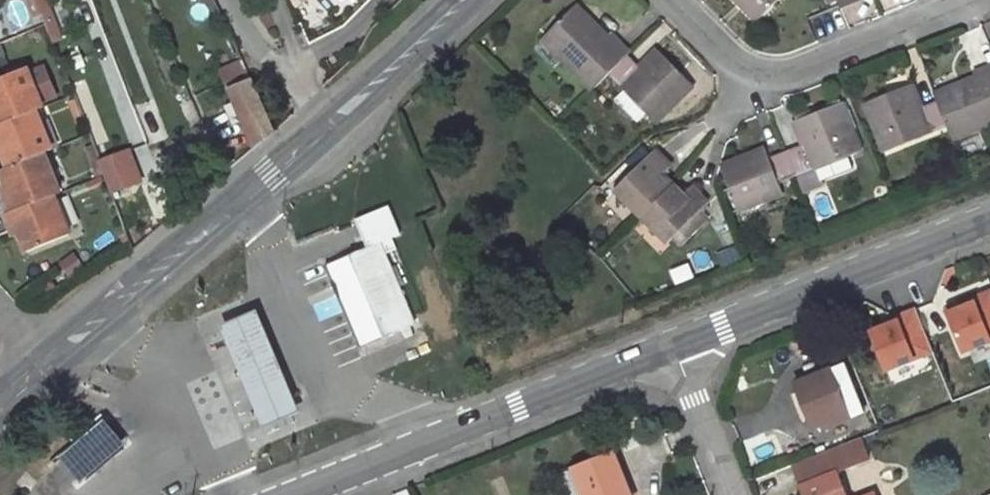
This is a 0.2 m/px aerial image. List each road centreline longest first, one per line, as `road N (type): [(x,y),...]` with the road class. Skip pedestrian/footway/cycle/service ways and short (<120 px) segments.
road 1 (secondary): [(293,494),(673,344)]
road 2 (tertiary): [(46,358),(327,117)]
road 3 (residential): [(676,0),(744,72),(780,84),(969,0)]
road 4 (secondary): [(673,344),(989,218)]
road 5 (tertiary): [(327,117),(463,0)]
road 6 (residential): [(673,344),(731,494)]

